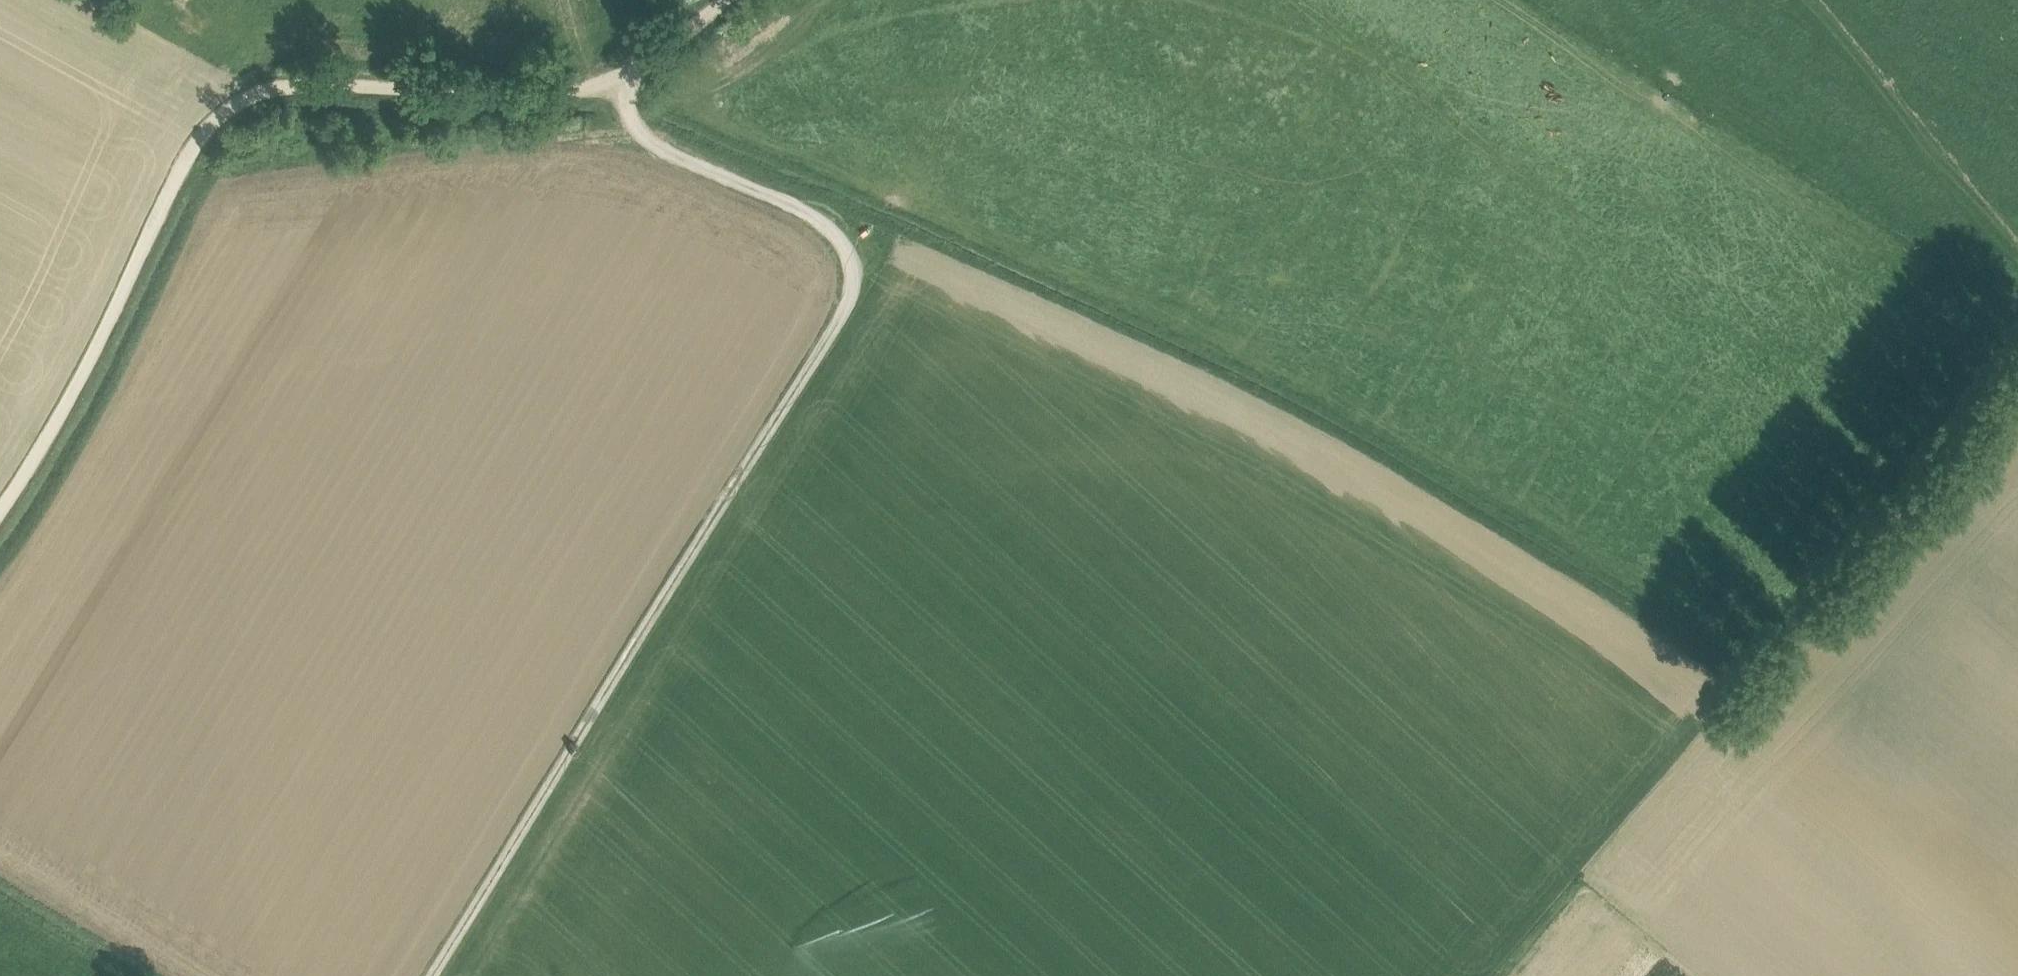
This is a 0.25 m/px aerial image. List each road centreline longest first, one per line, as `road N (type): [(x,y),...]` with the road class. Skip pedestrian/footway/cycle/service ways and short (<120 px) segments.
road 1 (track): [(0,512),(56,443),(193,159),(280,81),(558,83),(675,35),(716,0)]

